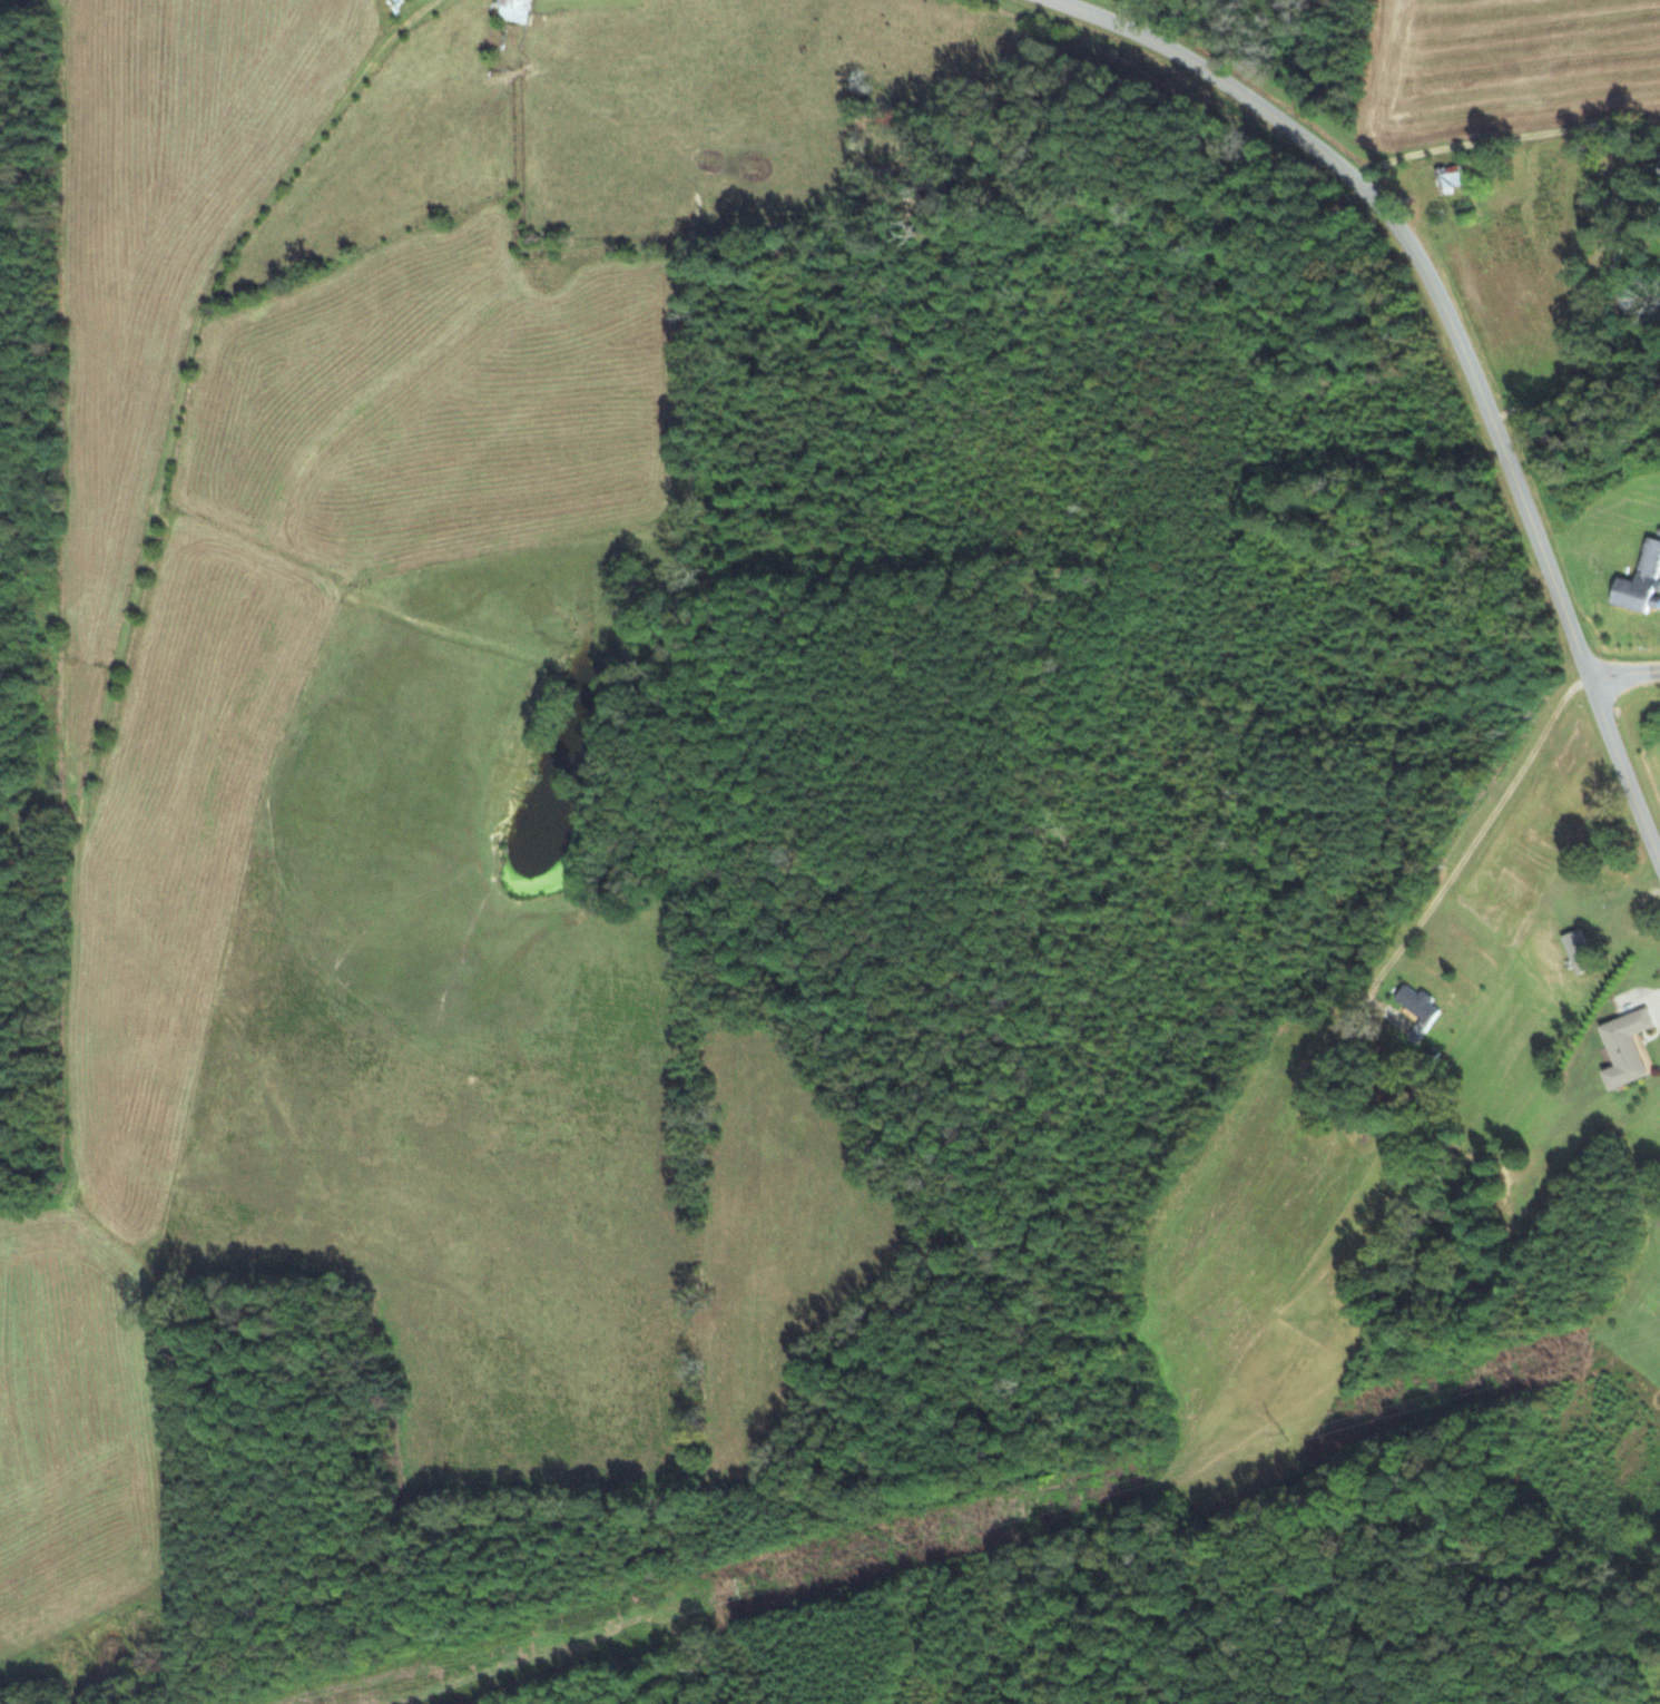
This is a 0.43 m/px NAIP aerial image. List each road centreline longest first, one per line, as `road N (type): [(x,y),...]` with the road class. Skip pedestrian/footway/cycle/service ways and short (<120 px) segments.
road 1 (residential): [(1659,865),(1445,301),(1253,105),(1011,0)]

